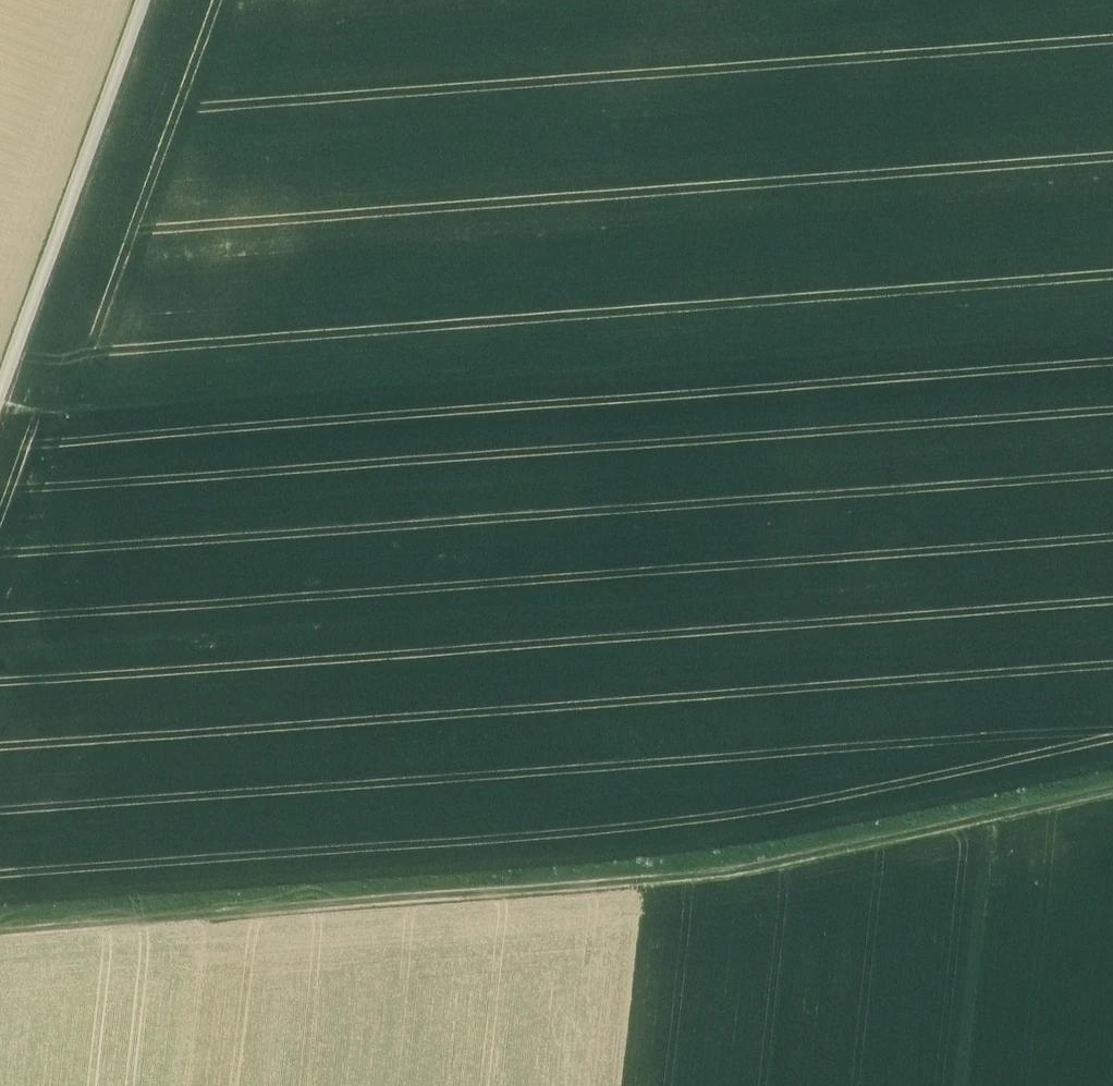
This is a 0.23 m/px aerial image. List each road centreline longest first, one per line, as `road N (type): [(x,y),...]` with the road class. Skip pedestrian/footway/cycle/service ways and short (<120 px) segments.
road 1 (track): [(1112,792),(727,877),(0,934)]
road 2 (track): [(144,0),(0,395)]

